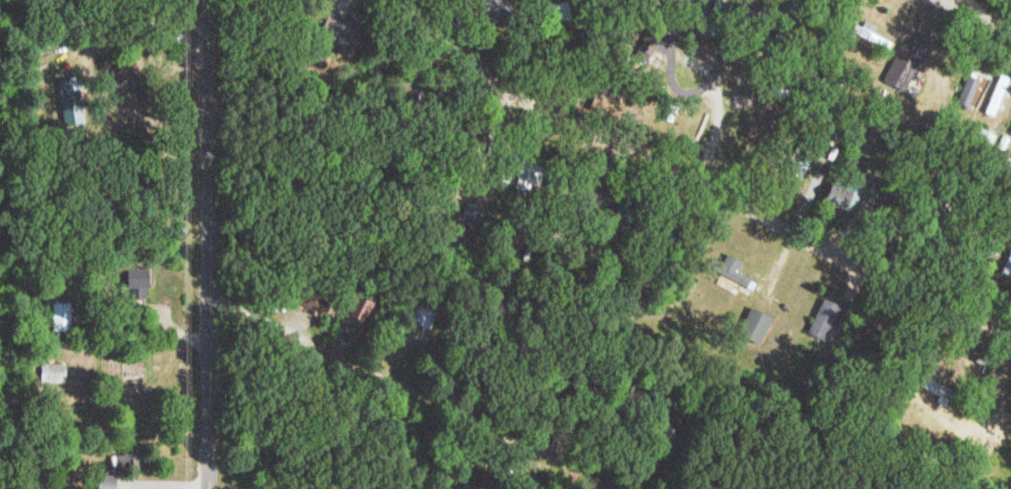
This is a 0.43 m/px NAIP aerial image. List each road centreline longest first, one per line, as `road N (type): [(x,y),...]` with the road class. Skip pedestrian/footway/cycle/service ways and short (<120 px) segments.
road 1 (residential): [(406,0),(490,67),(710,178),(1010,350)]
road 2 (tertiary): [(212,488),(213,0)]
road 3 (residential): [(213,285),(614,488)]
road 4 (residential): [(710,178),(555,462)]

